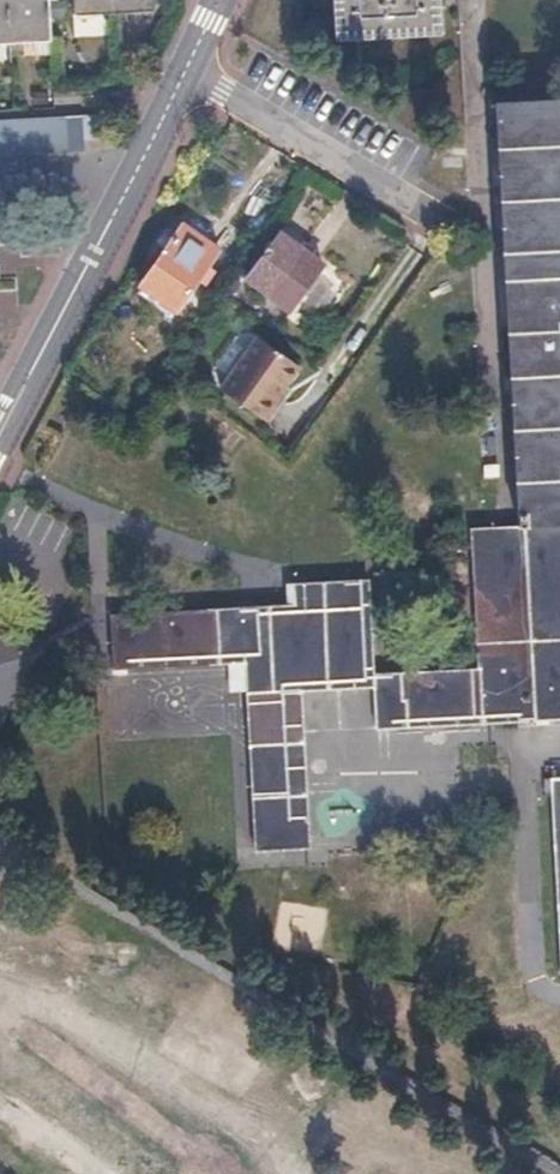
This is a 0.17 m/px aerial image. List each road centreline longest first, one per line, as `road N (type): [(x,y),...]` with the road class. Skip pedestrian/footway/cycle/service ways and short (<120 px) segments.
road 1 (residential): [(186,70),(436,222)]
road 2 (residential): [(0,436),(133,182)]
road 3 (residential): [(0,175),(96,170),(133,182)]
road 4 (residential): [(133,182),(186,70)]

